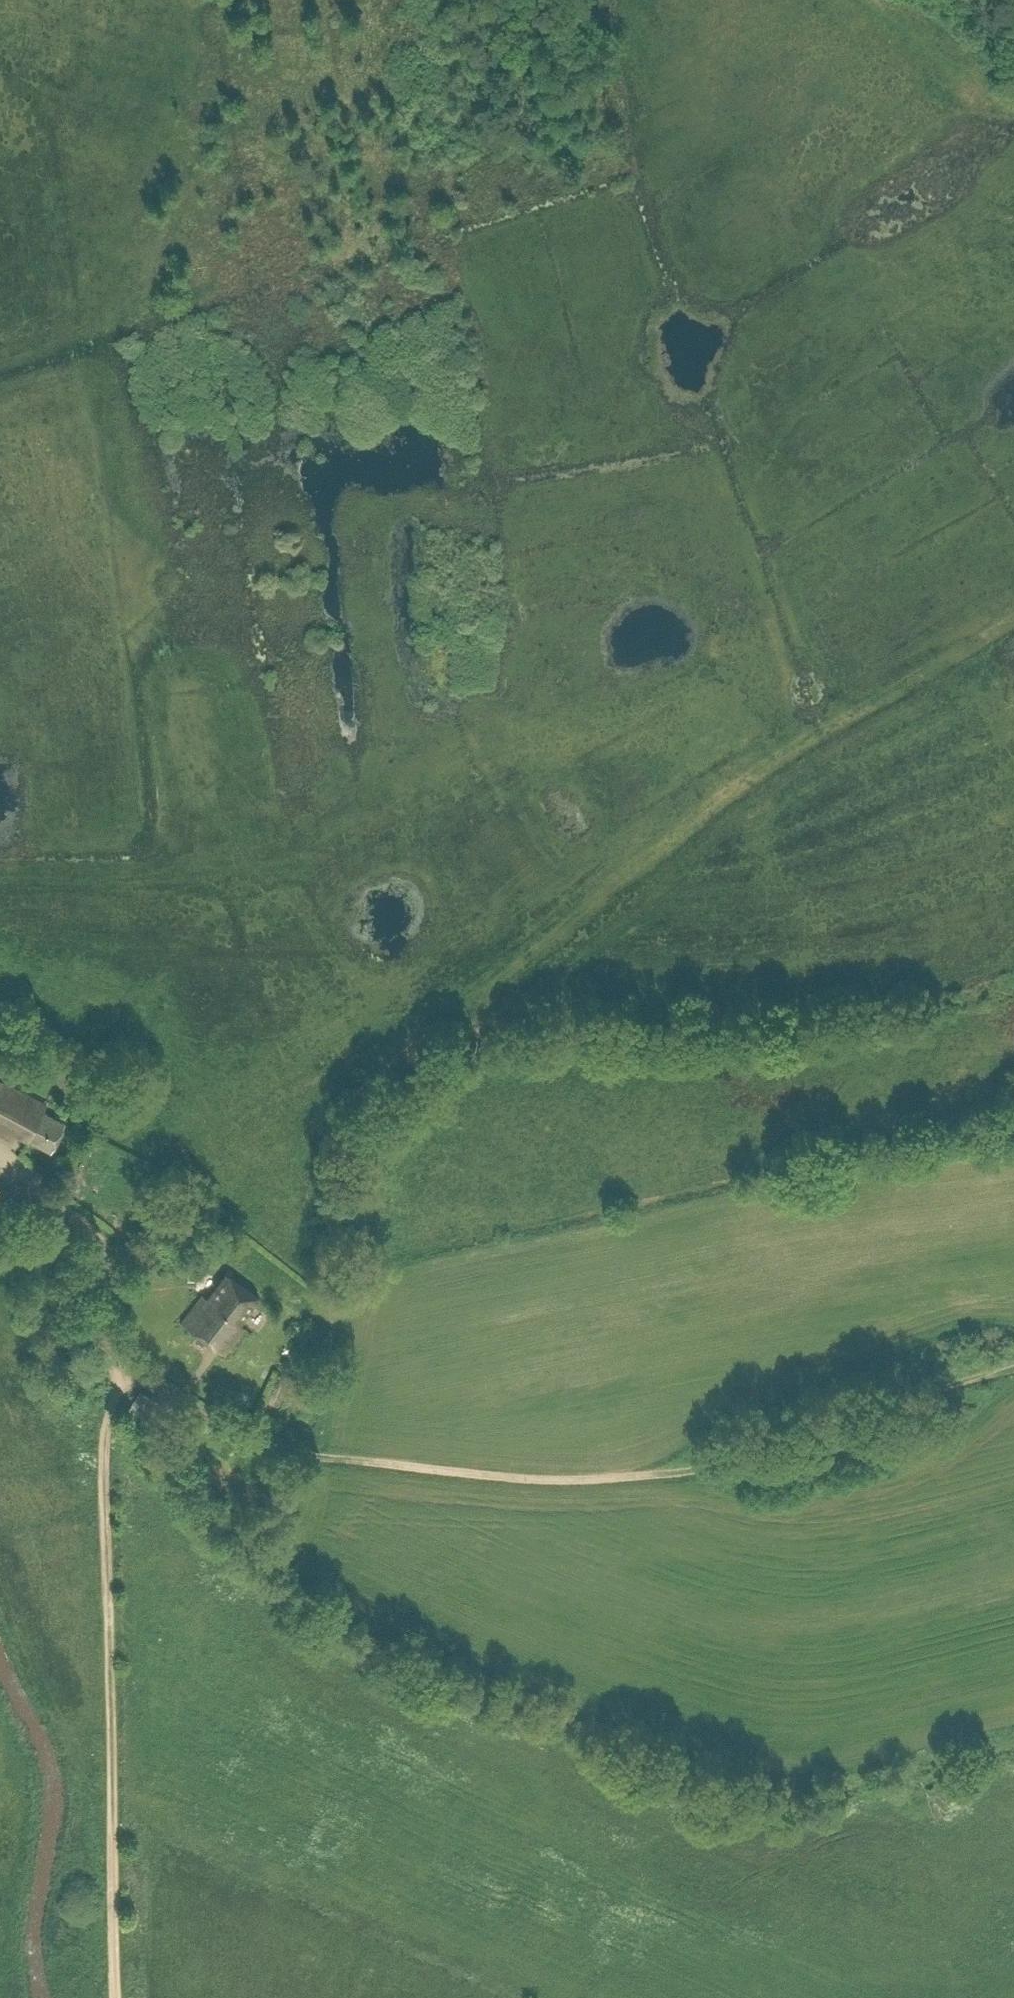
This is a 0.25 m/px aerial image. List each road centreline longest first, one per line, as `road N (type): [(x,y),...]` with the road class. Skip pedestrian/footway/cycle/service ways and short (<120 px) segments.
road 1 (track): [(121,1368),(288,1448),(416,1466),(559,1473),(710,1461),(1013,1359)]
road 2 (track): [(116,1997),(103,1421),(121,1368)]
road 3 (track): [(121,1368),(101,1333),(112,1265),(105,1237),(0,1154)]

